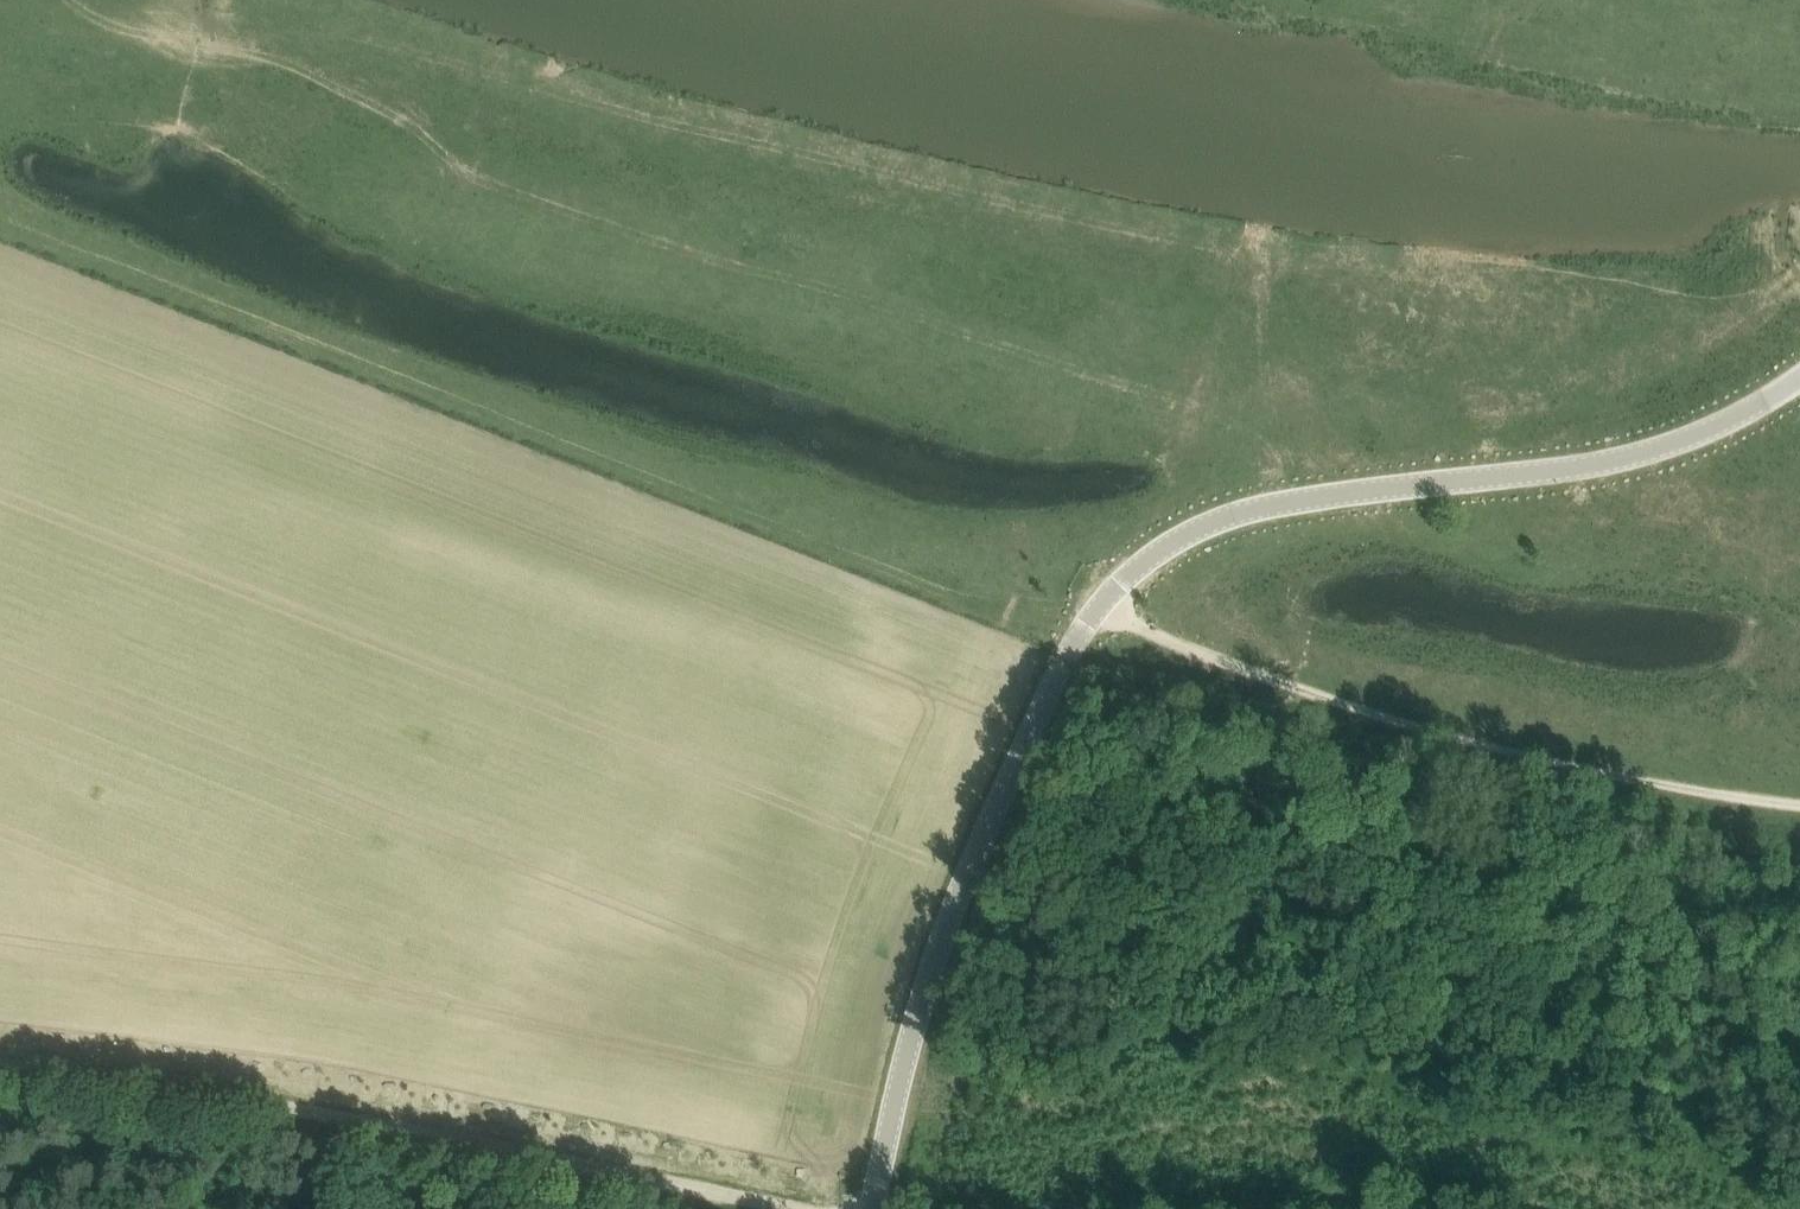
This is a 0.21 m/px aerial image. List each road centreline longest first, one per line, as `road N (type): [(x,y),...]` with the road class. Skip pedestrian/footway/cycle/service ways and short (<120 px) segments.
road 1 (unclassified): [(874,1208),(920,1004),(968,871),(1072,649),(1136,569),(1180,537),(1256,508),(1611,461),(1695,434),(1799,375)]
road 2 (track): [(0,1071),(730,1208)]
road 3 (track): [(1209,1208),(1272,1196),(1337,1208)]

